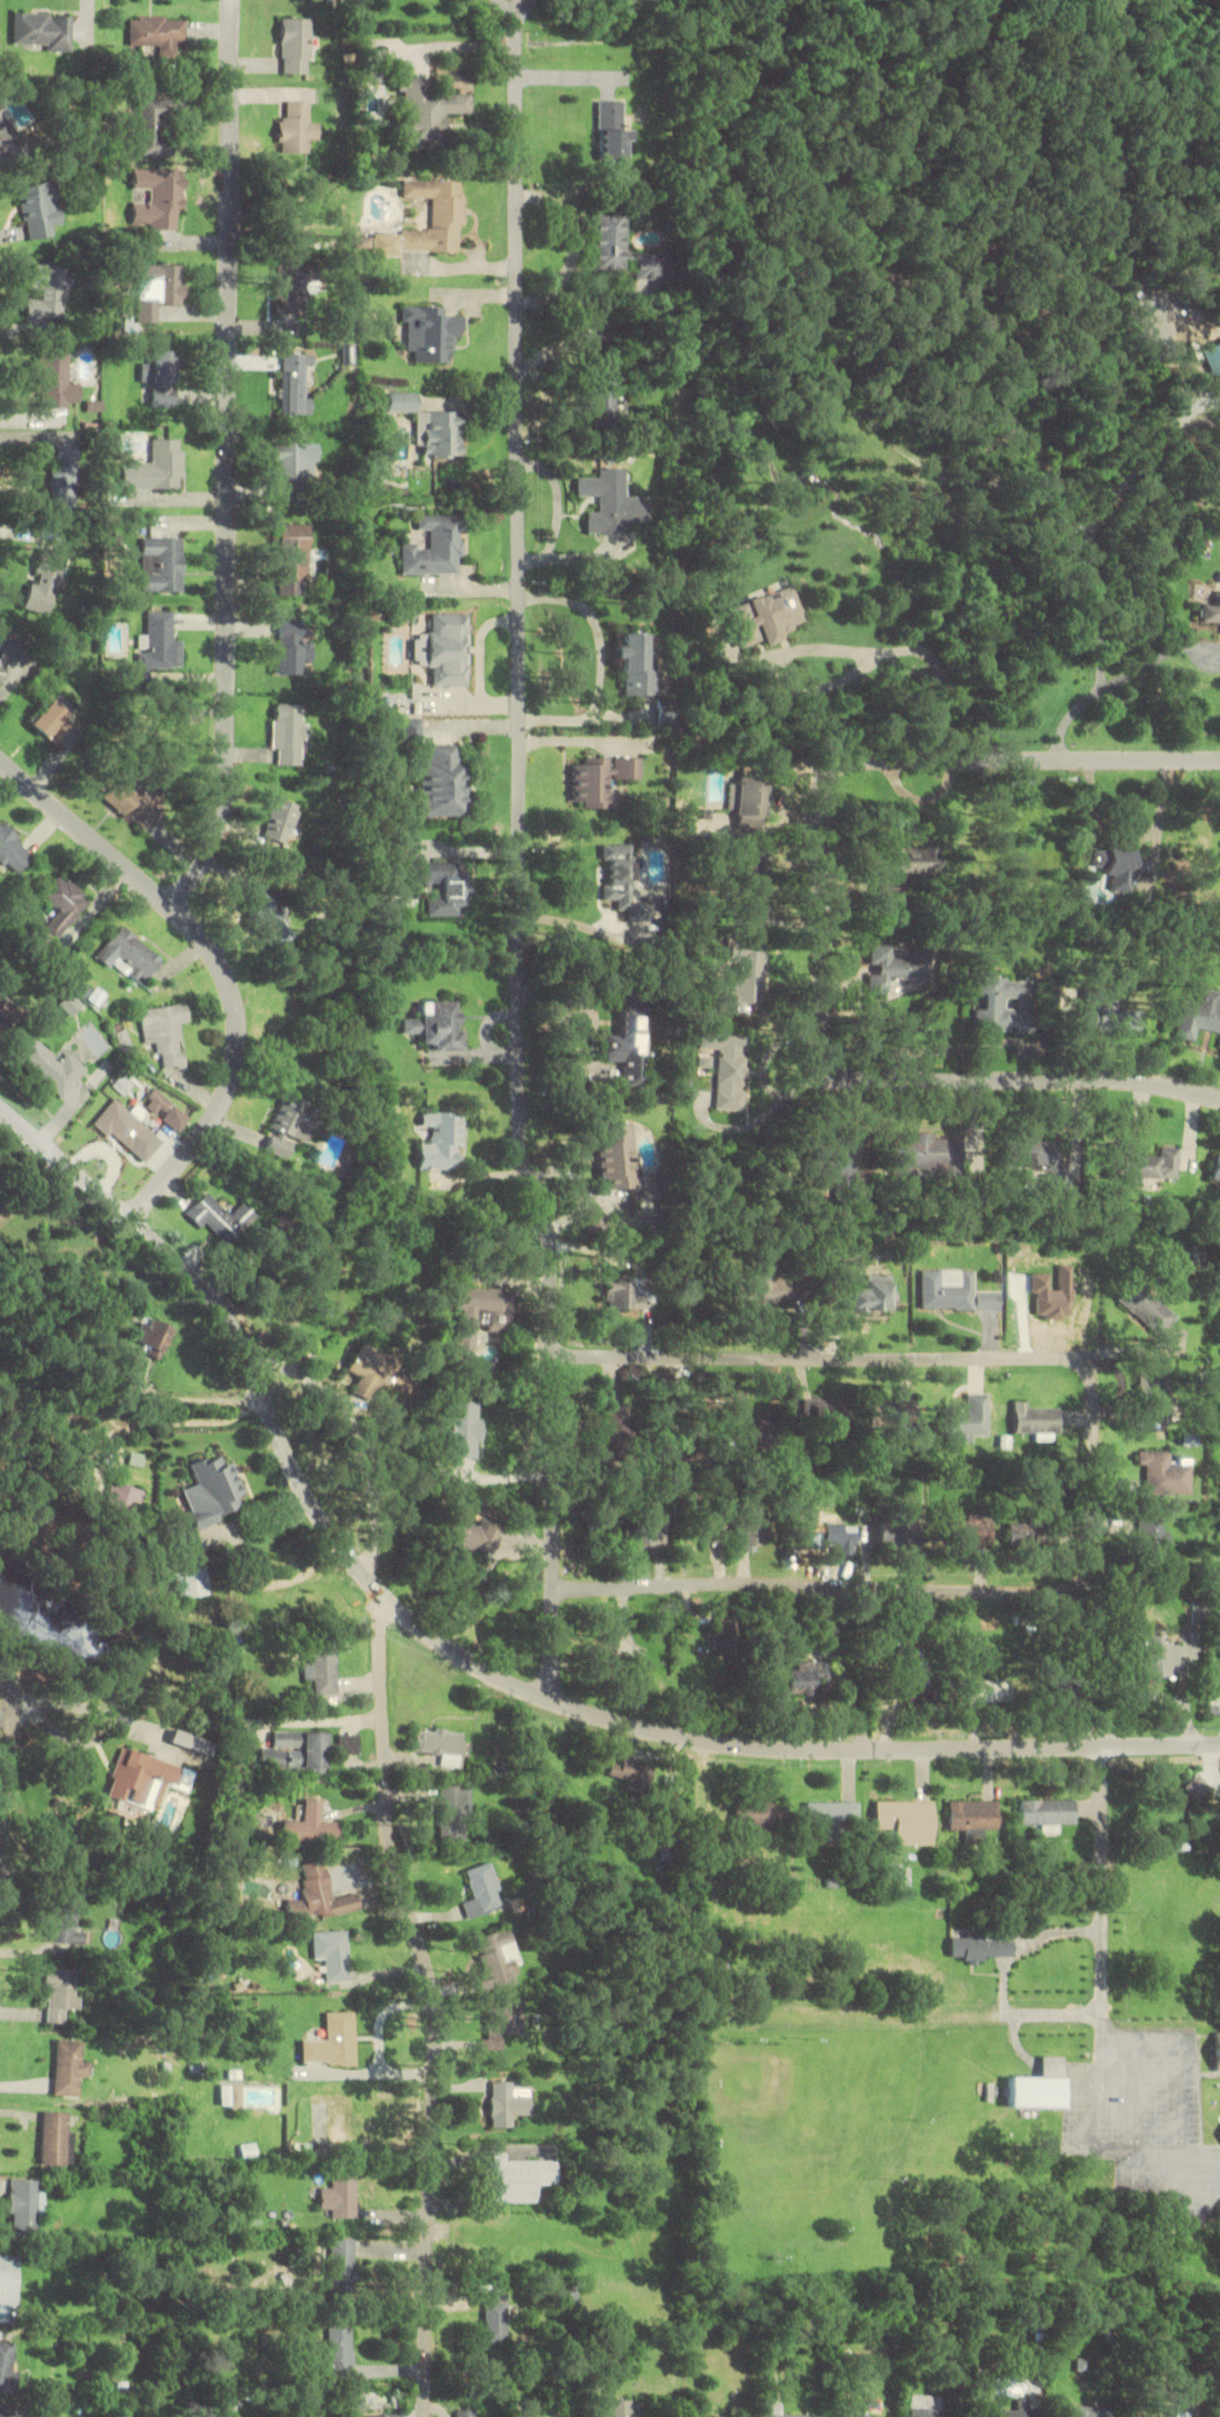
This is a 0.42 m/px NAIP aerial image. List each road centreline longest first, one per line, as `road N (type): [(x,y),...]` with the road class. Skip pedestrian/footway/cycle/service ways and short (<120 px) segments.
road 1 (residential): [(552,1702),(553,1267),(522,1139),(516,24)]
road 2 (tertiary): [(1219,1746),(728,1748),(640,1731),(505,1681),(419,1628),(355,1564),(309,1500),(216,1308),(135,1221)]
road 3 (residential): [(553,1590),(785,1586),(1028,1597),(1082,1587),(1091,1562),(1097,1416),(1090,1372),(1074,1361),(554,1358)]
road 4 (residential): [(135,1221),(226,1106),(238,1067),(226,972),(180,905),(216,844),(228,756),(232,0)]
road 5 (residential): [(1219,1099),(1114,1081),(854,1076),(832,1069),(823,1033),(830,772),(862,762),(1219,762)]
road 6 (residential): [(425,2416),(435,2011),(393,1857),(385,1799),(379,1642),(385,1600)]
road 7 (residential): [(1103,1748),(1105,2024)]
road 8 (residential): [(180,905),(0,759)]
road 9 (tertiary): [(135,1221),(0,1107)]
road 10 (residential): [(0,1803),(17,1714),(11,1673)]

